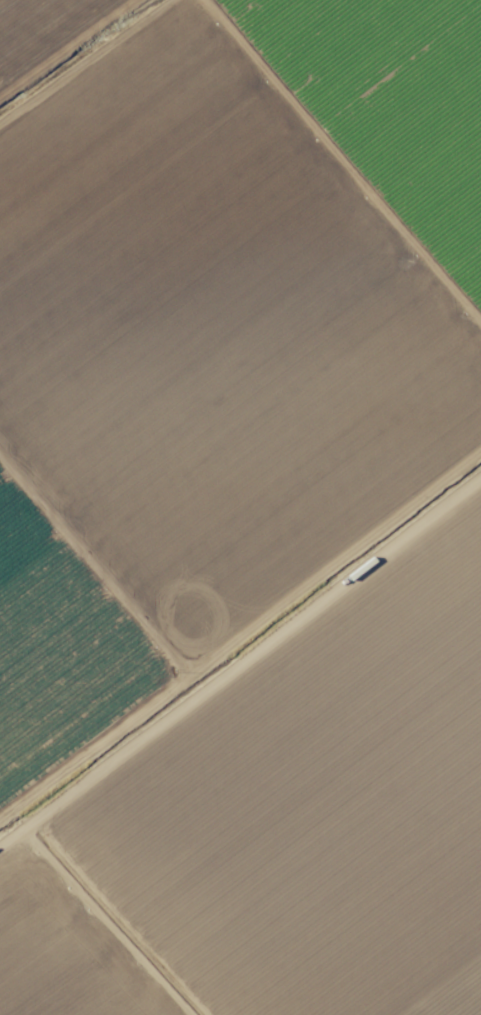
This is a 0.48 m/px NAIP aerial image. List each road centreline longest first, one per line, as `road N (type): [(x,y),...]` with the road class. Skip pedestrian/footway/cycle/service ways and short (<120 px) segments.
road 1 (residential): [(0,810),(480,463)]

